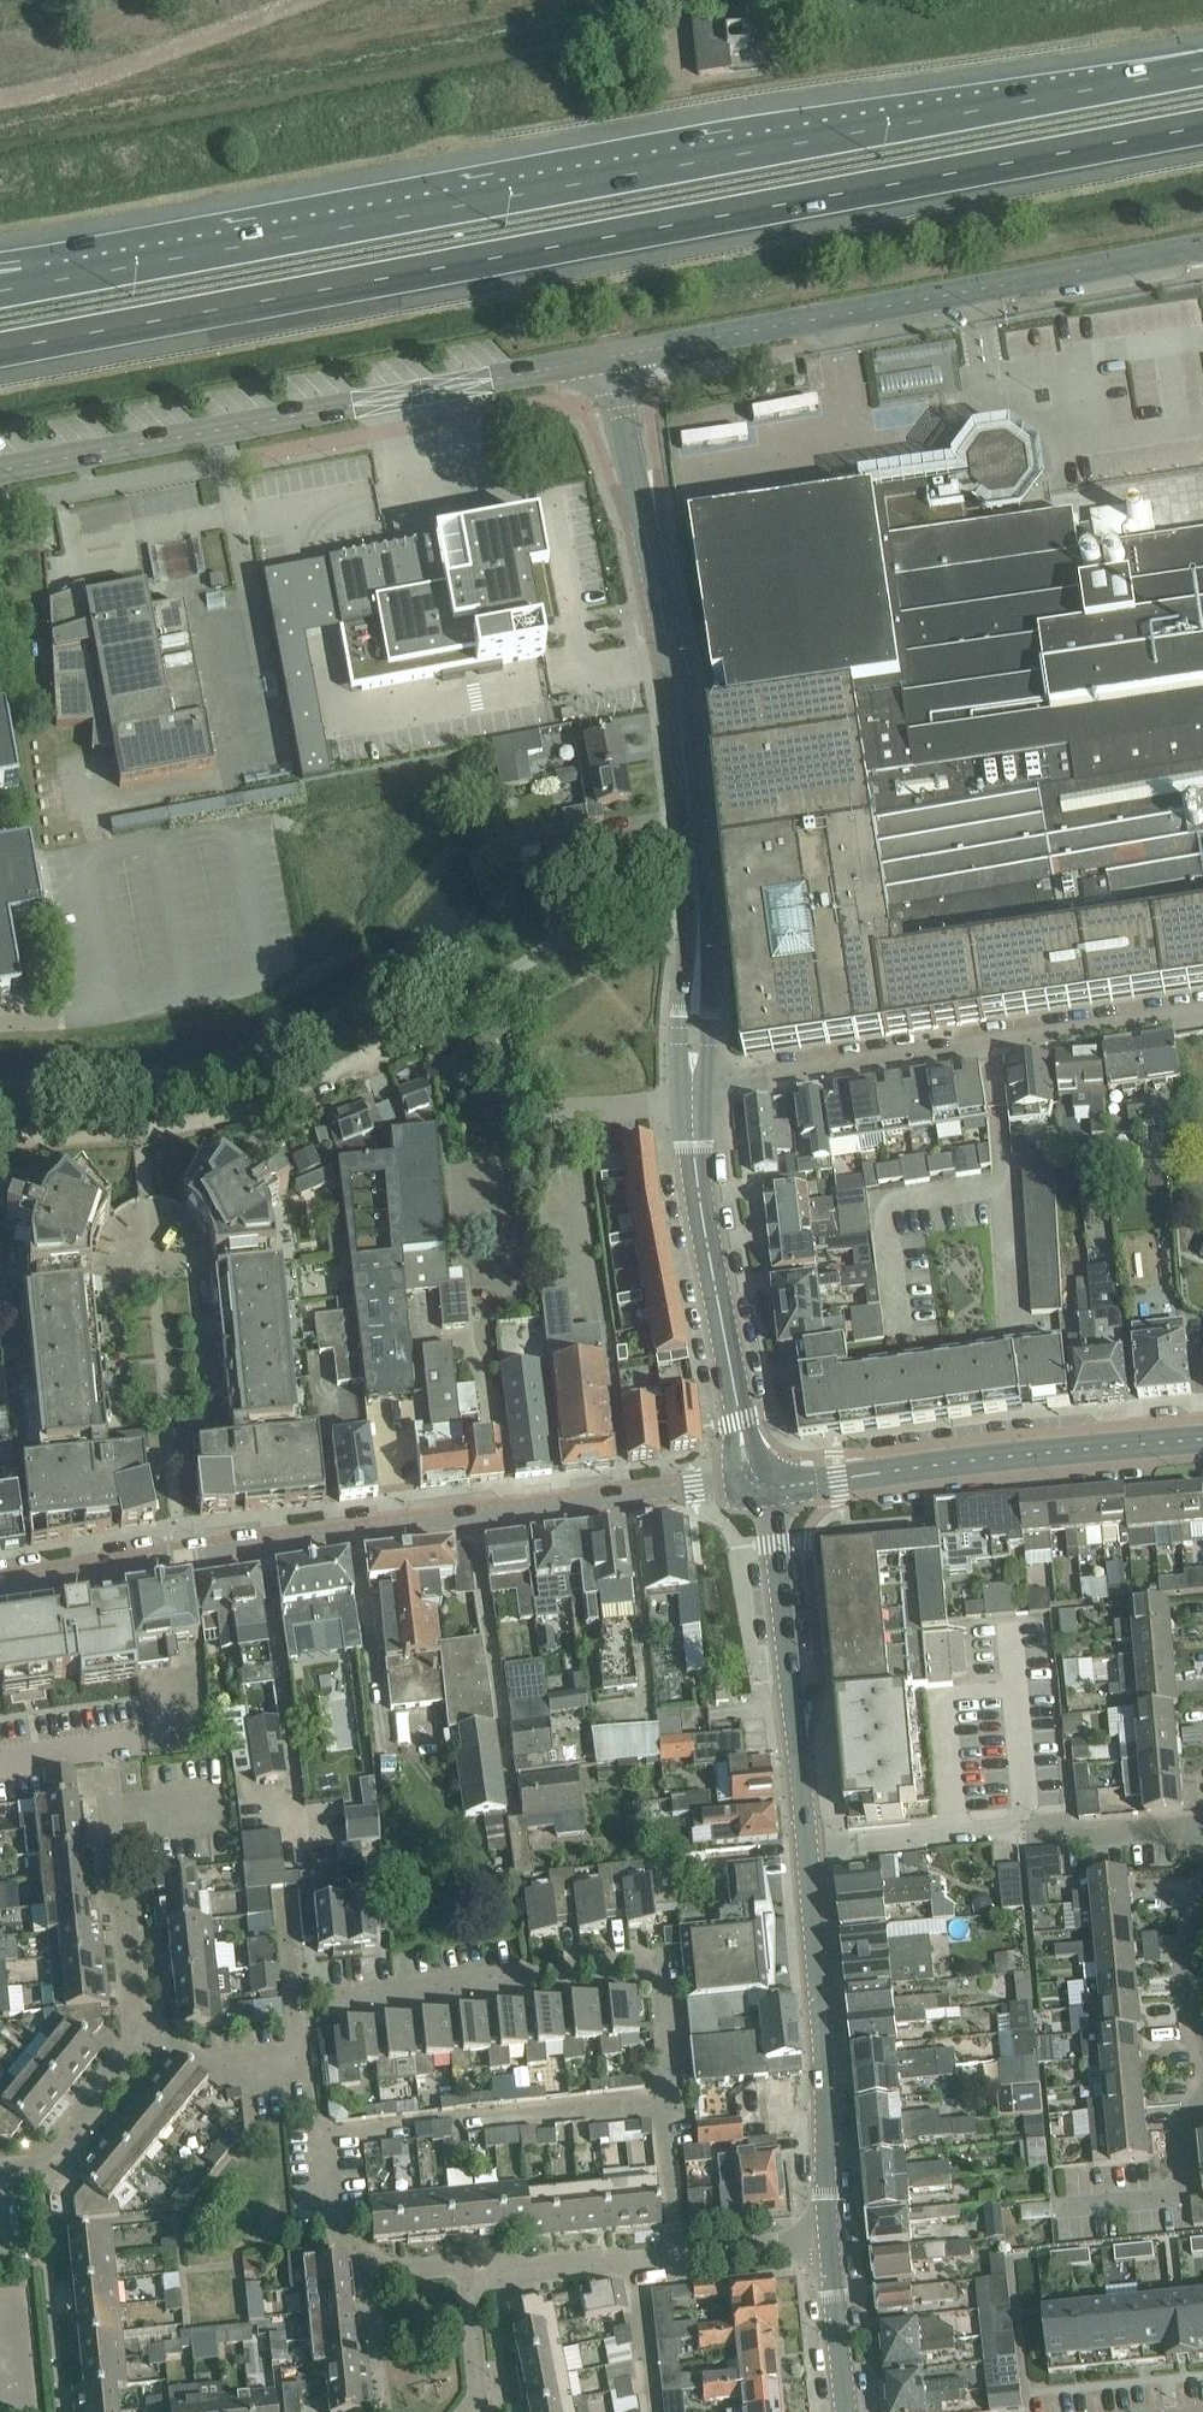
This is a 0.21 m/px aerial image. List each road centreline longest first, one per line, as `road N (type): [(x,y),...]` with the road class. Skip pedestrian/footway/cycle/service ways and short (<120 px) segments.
road 1 (motorway): [(0,347),(1202,125)]
road 2 (motorway): [(1202,70),(34,288)]
road 3 (residential): [(691,834),(430,1025),(279,1101),(141,1130),(0,1138)]
road 4 (residential): [(0,1584),(682,1489),(764,1485)]
road 5 (residential): [(830,2244),(822,2038),(793,1706),(764,1485)]
road 6 (secondary): [(0,472),(608,357)]
road 7 (residential): [(676,2259),(657,1987),(643,1965),(332,2000)]
road 8 (secondary): [(608,357),(1202,247)]
road 9 (residential): [(692,1089),(1202,1011)]
road 10 (unclassified): [(691,834),(671,657),(608,357)]
road 11 (unclassified): [(764,1485),(1202,1438)]
road 12 (unclassified): [(764,1485),(743,1453),(697,1186),(692,1089)]
road 13 (residential): [(140,2042),(175,2040),(226,2077),(301,2070),(282,1904)]
road 14 (residential): [(140,2042),(112,1776)]
road 15 (unclassified): [(692,1089),(698,926),(691,834)]
road 16 (residential): [(469,2284),(676,2259)]
road 17 (residential): [(0,2174),(43,2168),(140,2042)]
road 18 (residential): [(845,2411),(830,2244)]
road 19 (residential): [(676,2259),(830,2244)]
road 20 (residential): [(472,2411),(481,2394),(469,2284)]

